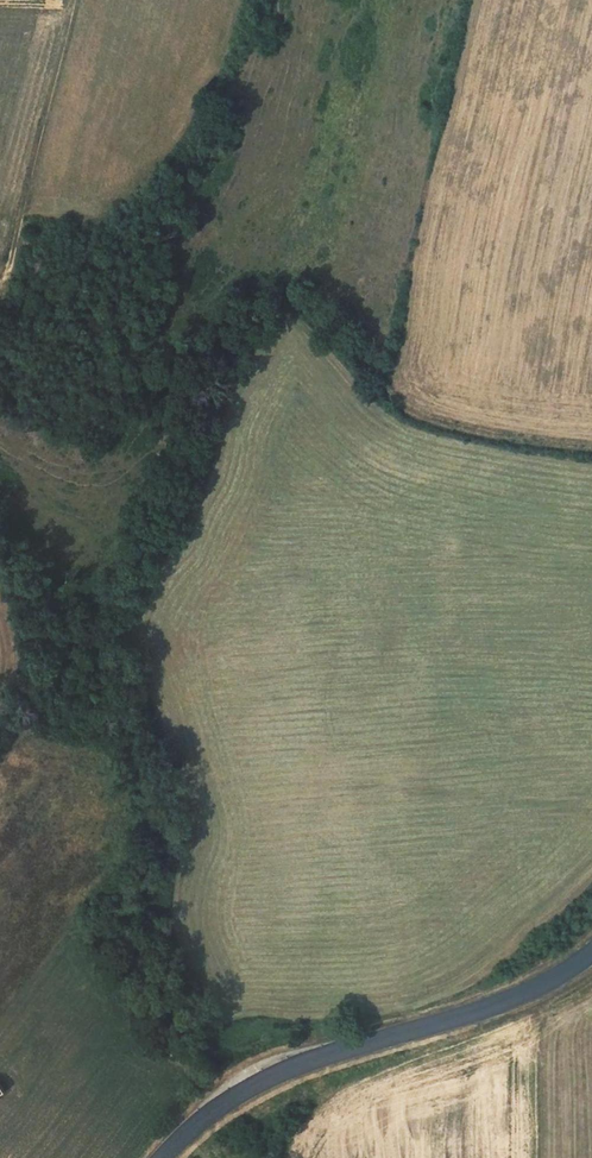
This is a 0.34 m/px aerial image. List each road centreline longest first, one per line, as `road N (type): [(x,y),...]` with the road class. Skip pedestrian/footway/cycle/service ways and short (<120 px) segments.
road 1 (primary): [(159,1157),(211,1110),(274,1072),(476,1009),(532,988),(591,951)]

